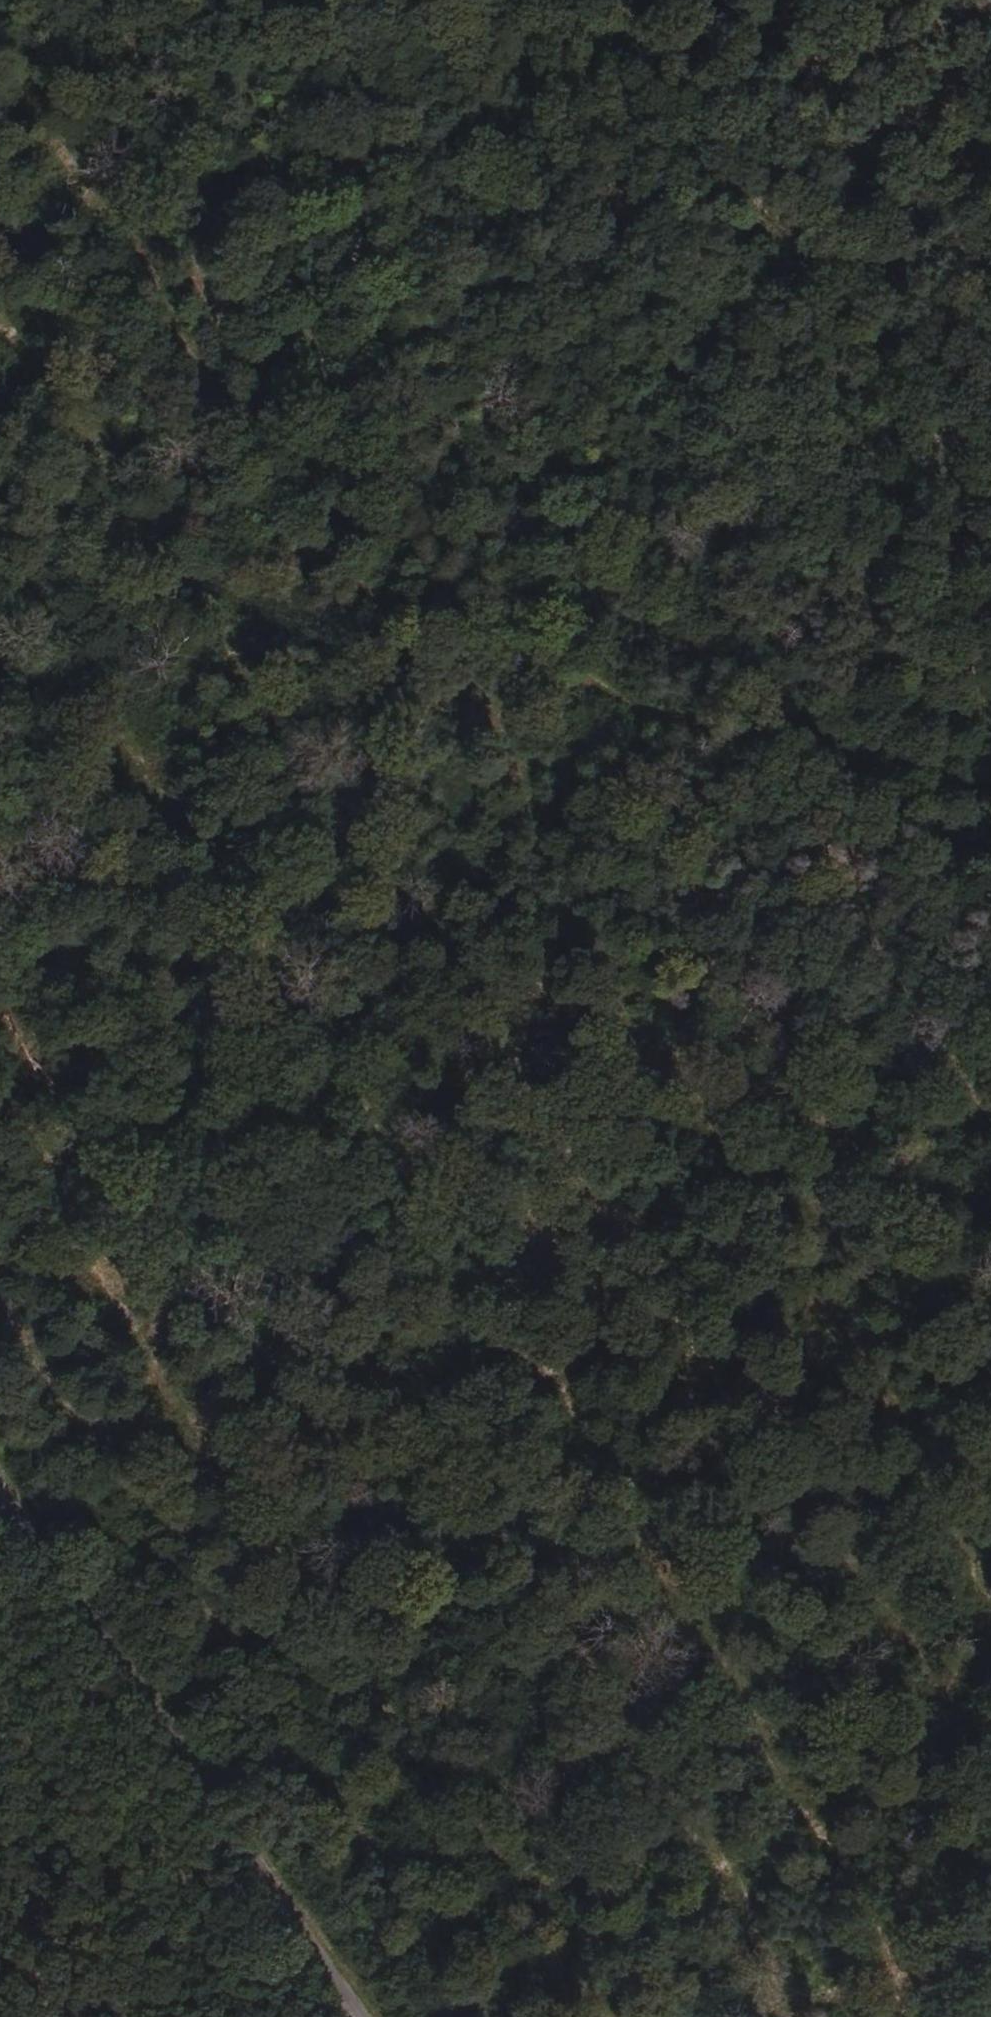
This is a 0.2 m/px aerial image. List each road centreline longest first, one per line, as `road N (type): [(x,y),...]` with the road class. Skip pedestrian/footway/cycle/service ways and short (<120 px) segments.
road 1 (unclassified): [(358,2016),(0,1498)]

